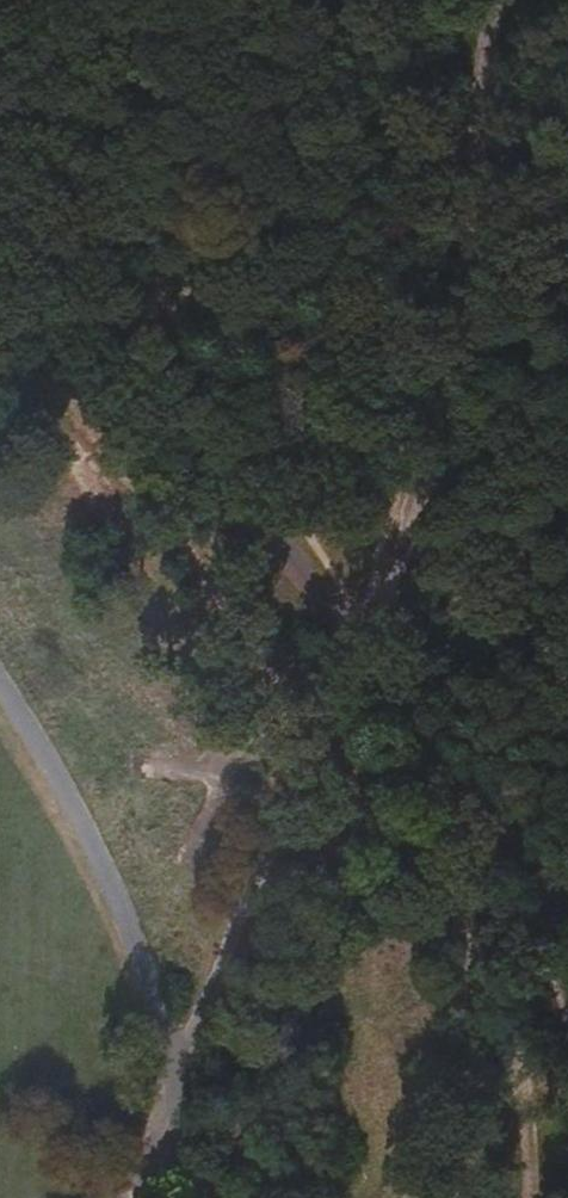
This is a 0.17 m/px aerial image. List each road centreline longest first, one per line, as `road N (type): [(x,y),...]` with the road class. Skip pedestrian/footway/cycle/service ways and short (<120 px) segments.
road 1 (track): [(496,0),(453,368),(405,542),(361,647)]
road 2 (track): [(0,688),(89,831),(167,1022),(191,1197)]
road 3 (track): [(326,719),(130,1197)]

